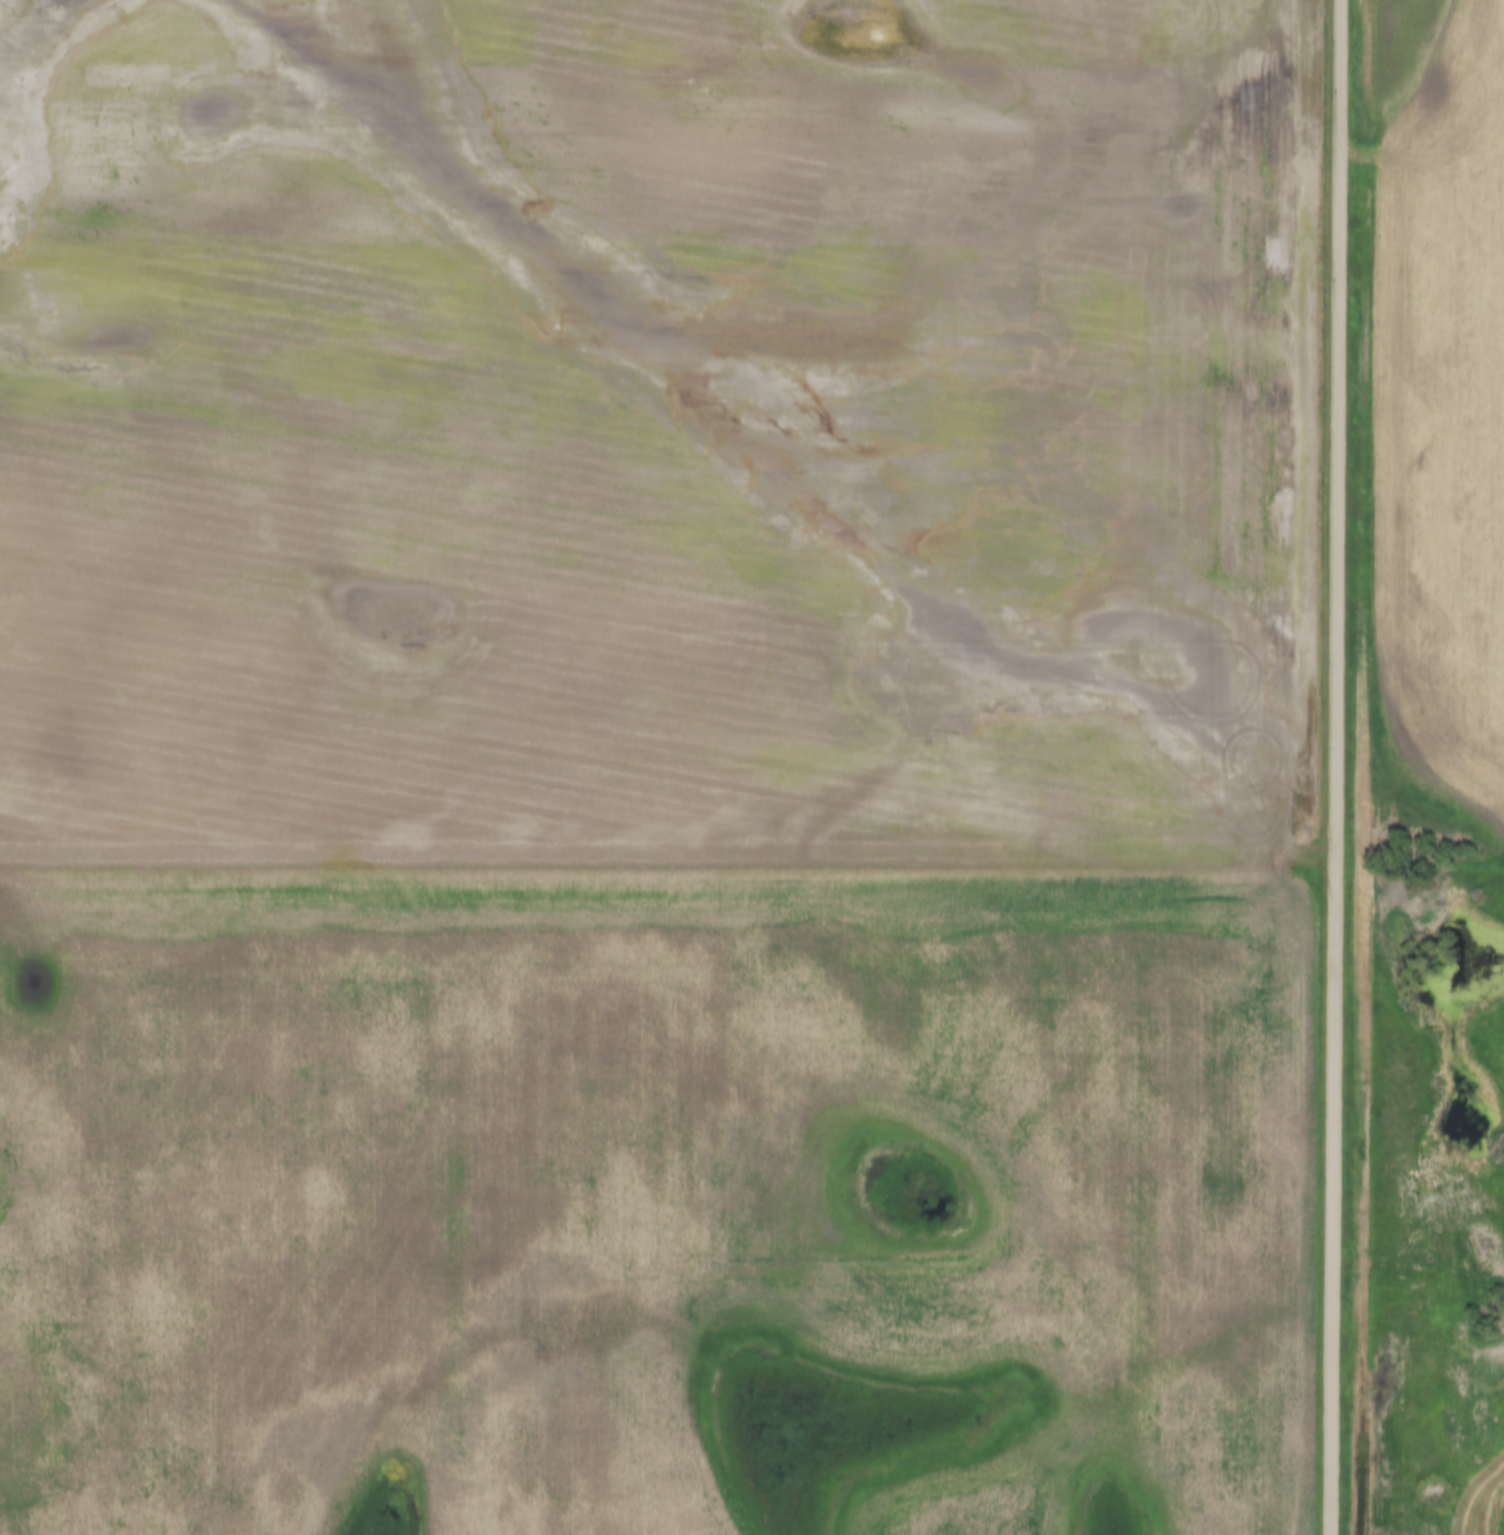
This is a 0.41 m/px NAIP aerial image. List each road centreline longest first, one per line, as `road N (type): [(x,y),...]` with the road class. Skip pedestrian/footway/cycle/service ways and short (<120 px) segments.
road 1 (residential): [(1335,1534),(1343,0)]

